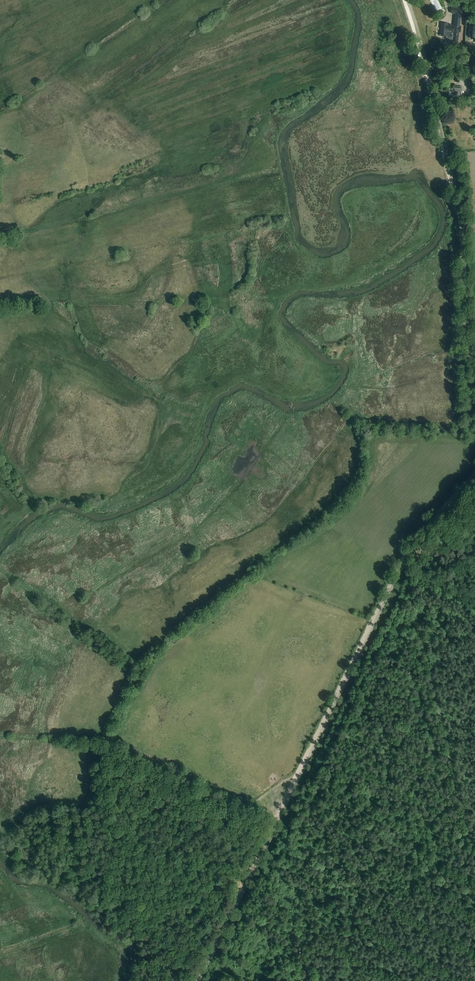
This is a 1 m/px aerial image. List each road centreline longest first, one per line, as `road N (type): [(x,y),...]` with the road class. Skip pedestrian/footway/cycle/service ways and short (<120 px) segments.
road 1 (track): [(196,980),(405,556),(474,474)]
road 2 (track): [(474,376),(458,214),(404,0)]

